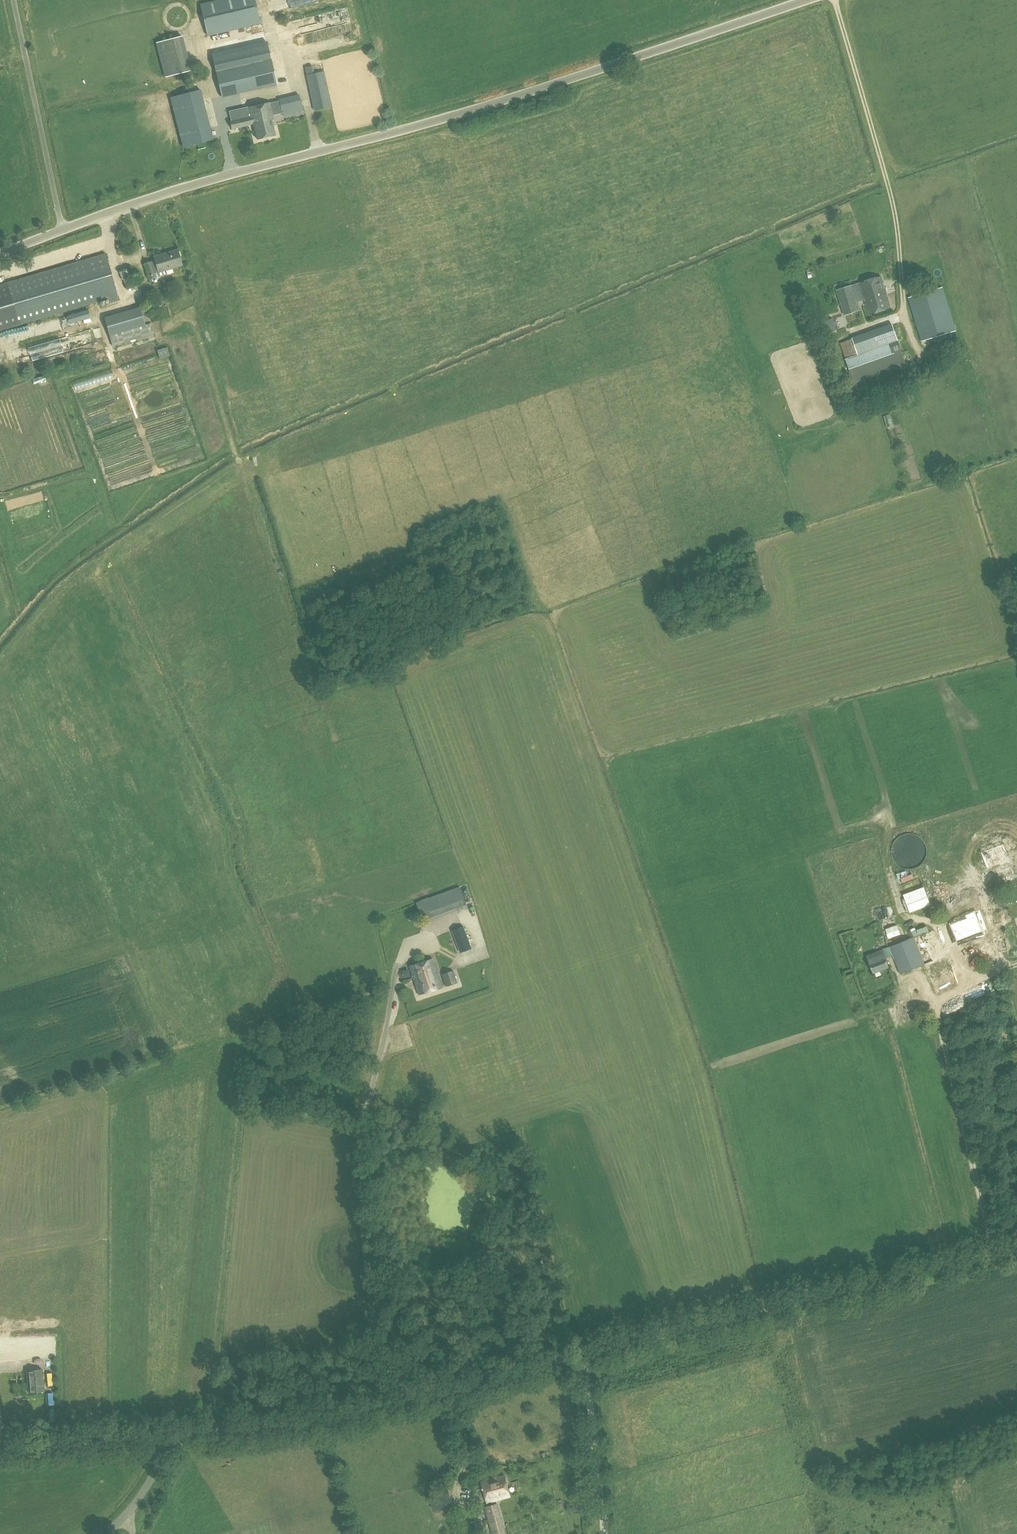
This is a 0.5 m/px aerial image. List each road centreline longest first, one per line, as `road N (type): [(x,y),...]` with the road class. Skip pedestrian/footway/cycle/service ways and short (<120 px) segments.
road 1 (unclassified): [(0,253),(138,202),(504,104),(812,0)]
road 2 (unclassified): [(584,1357),(1016,1252)]
road 3 (unclassified): [(166,1434),(294,1420),(584,1357)]
road 4 (unclassified): [(605,1533),(584,1357)]
road 5 (unclassified): [(166,1434),(0,1448)]
road 6 (track): [(319,151),(302,81),(268,0)]
road 7 (unclassified): [(103,1533),(145,1489),(166,1434)]

